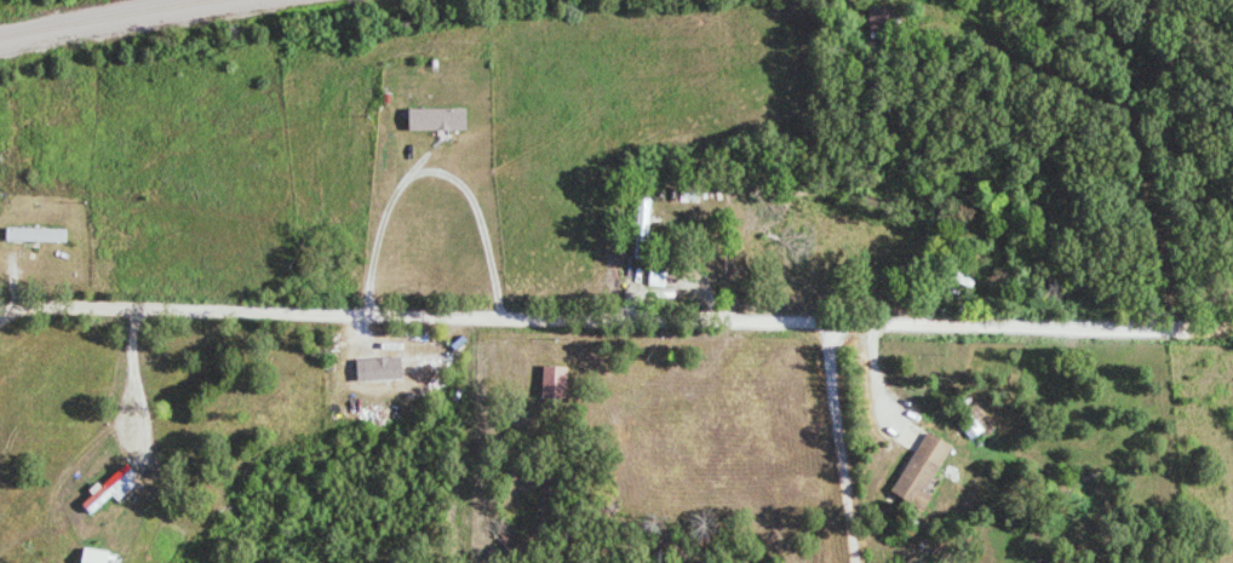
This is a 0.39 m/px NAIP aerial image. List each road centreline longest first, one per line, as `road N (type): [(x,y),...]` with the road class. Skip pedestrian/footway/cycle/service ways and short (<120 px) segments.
road 1 (residential): [(1232,323),(31,303),(6,312)]
road 2 (residential): [(1163,323),(1134,145),(1108,99),(1057,65),(1004,48),(991,29),(964,15),(923,5)]

